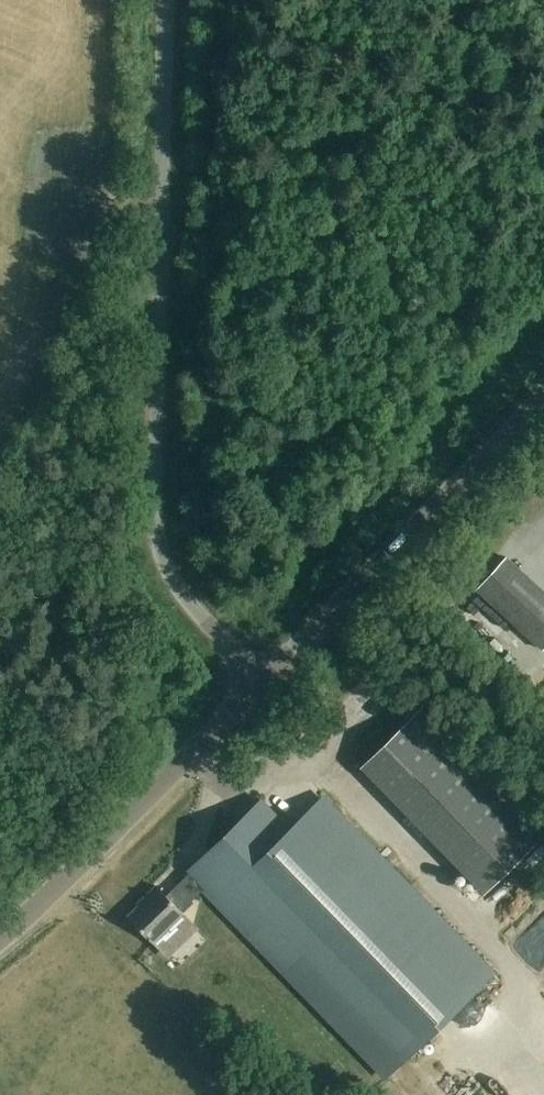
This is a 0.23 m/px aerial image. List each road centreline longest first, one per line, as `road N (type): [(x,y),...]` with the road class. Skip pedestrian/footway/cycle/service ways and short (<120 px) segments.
road 1 (unclassified): [(263,680),(180,591),(156,531),(166,0)]
road 2 (unclassified): [(263,680),(543,395)]
road 3 (unclassified): [(0,940),(263,680)]

